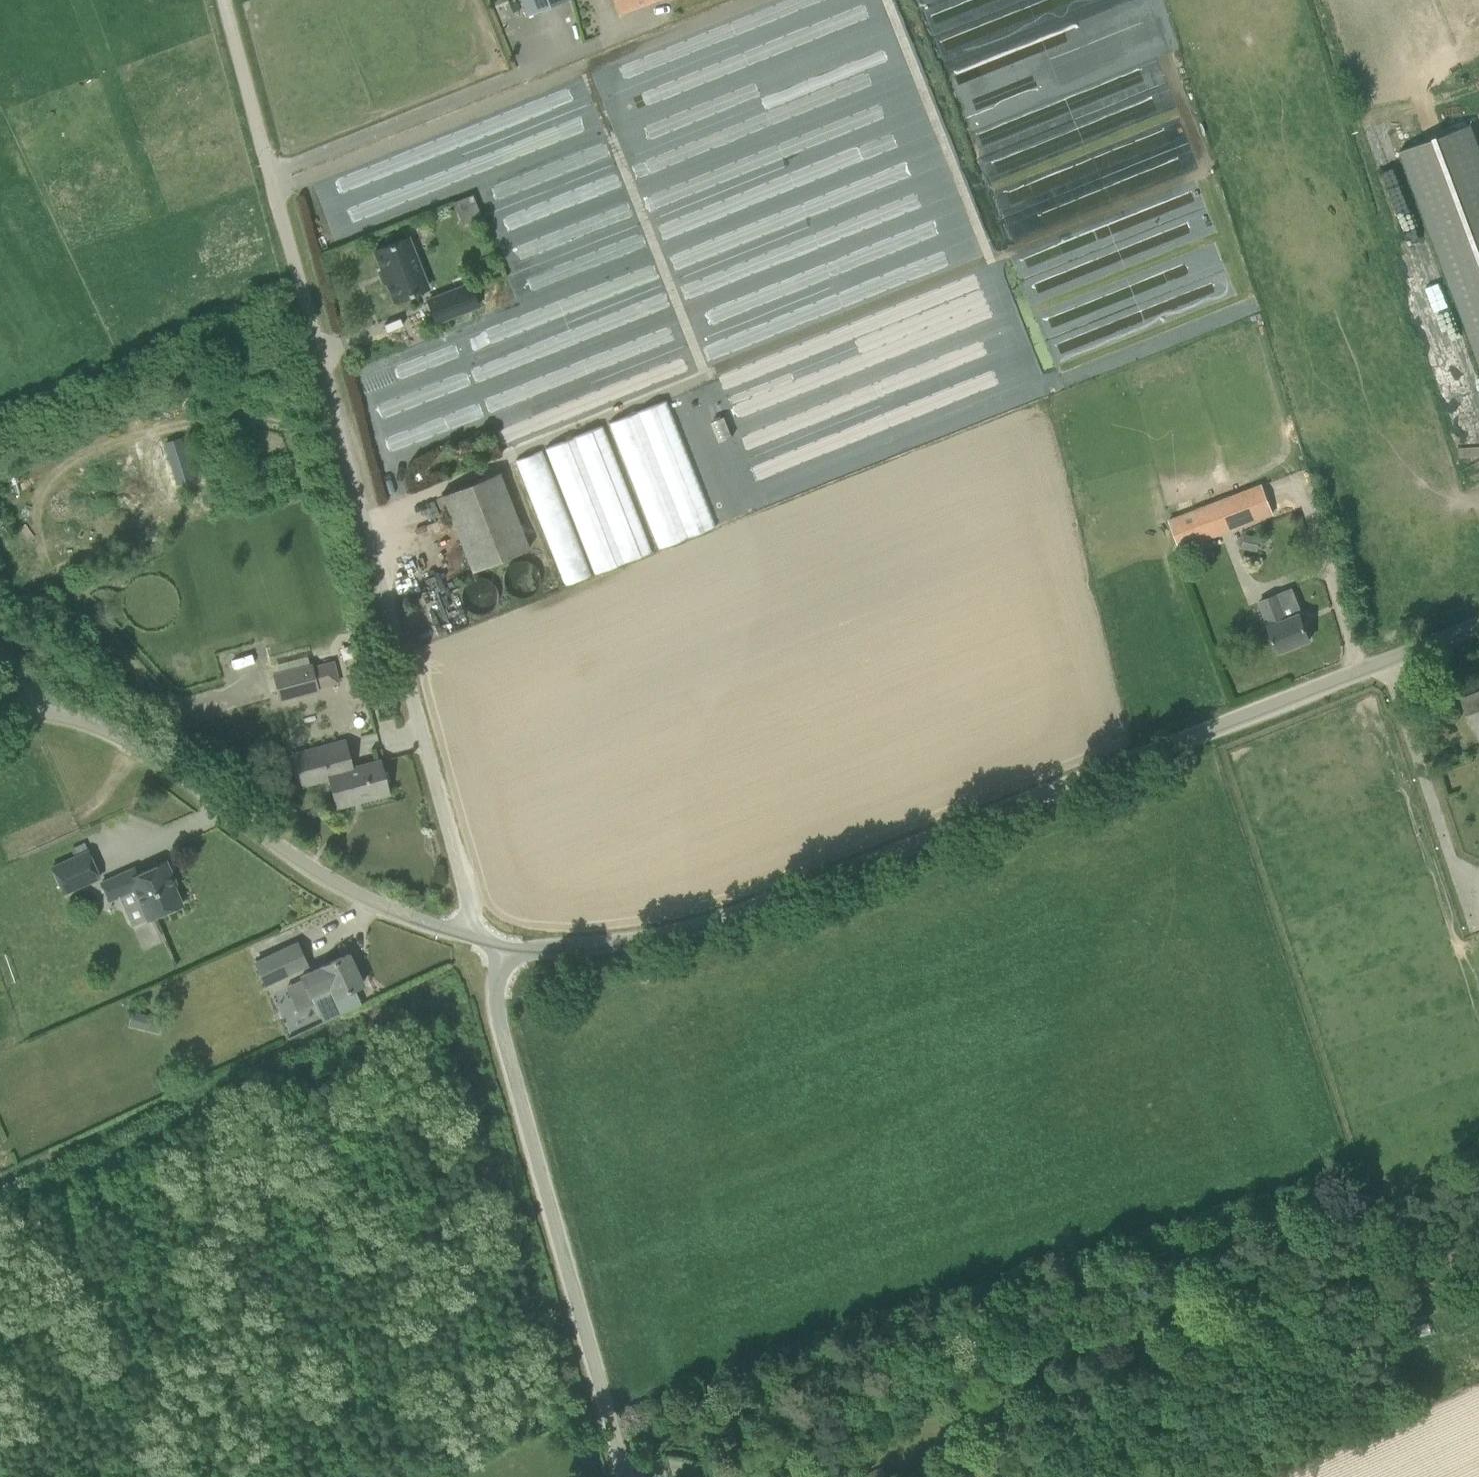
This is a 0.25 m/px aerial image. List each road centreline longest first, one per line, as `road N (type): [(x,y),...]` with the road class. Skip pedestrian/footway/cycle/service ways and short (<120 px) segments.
road 1 (unclassified): [(495,947),(539,952),(630,941),(760,905),(1478,624)]
road 2 (unclassified): [(495,947),(471,911),(225,0)]
road 3 (unclassified): [(622,1476),(499,1016),(495,947)]
road 4 (unclassified): [(495,947),(330,879),(120,737),(38,706)]

